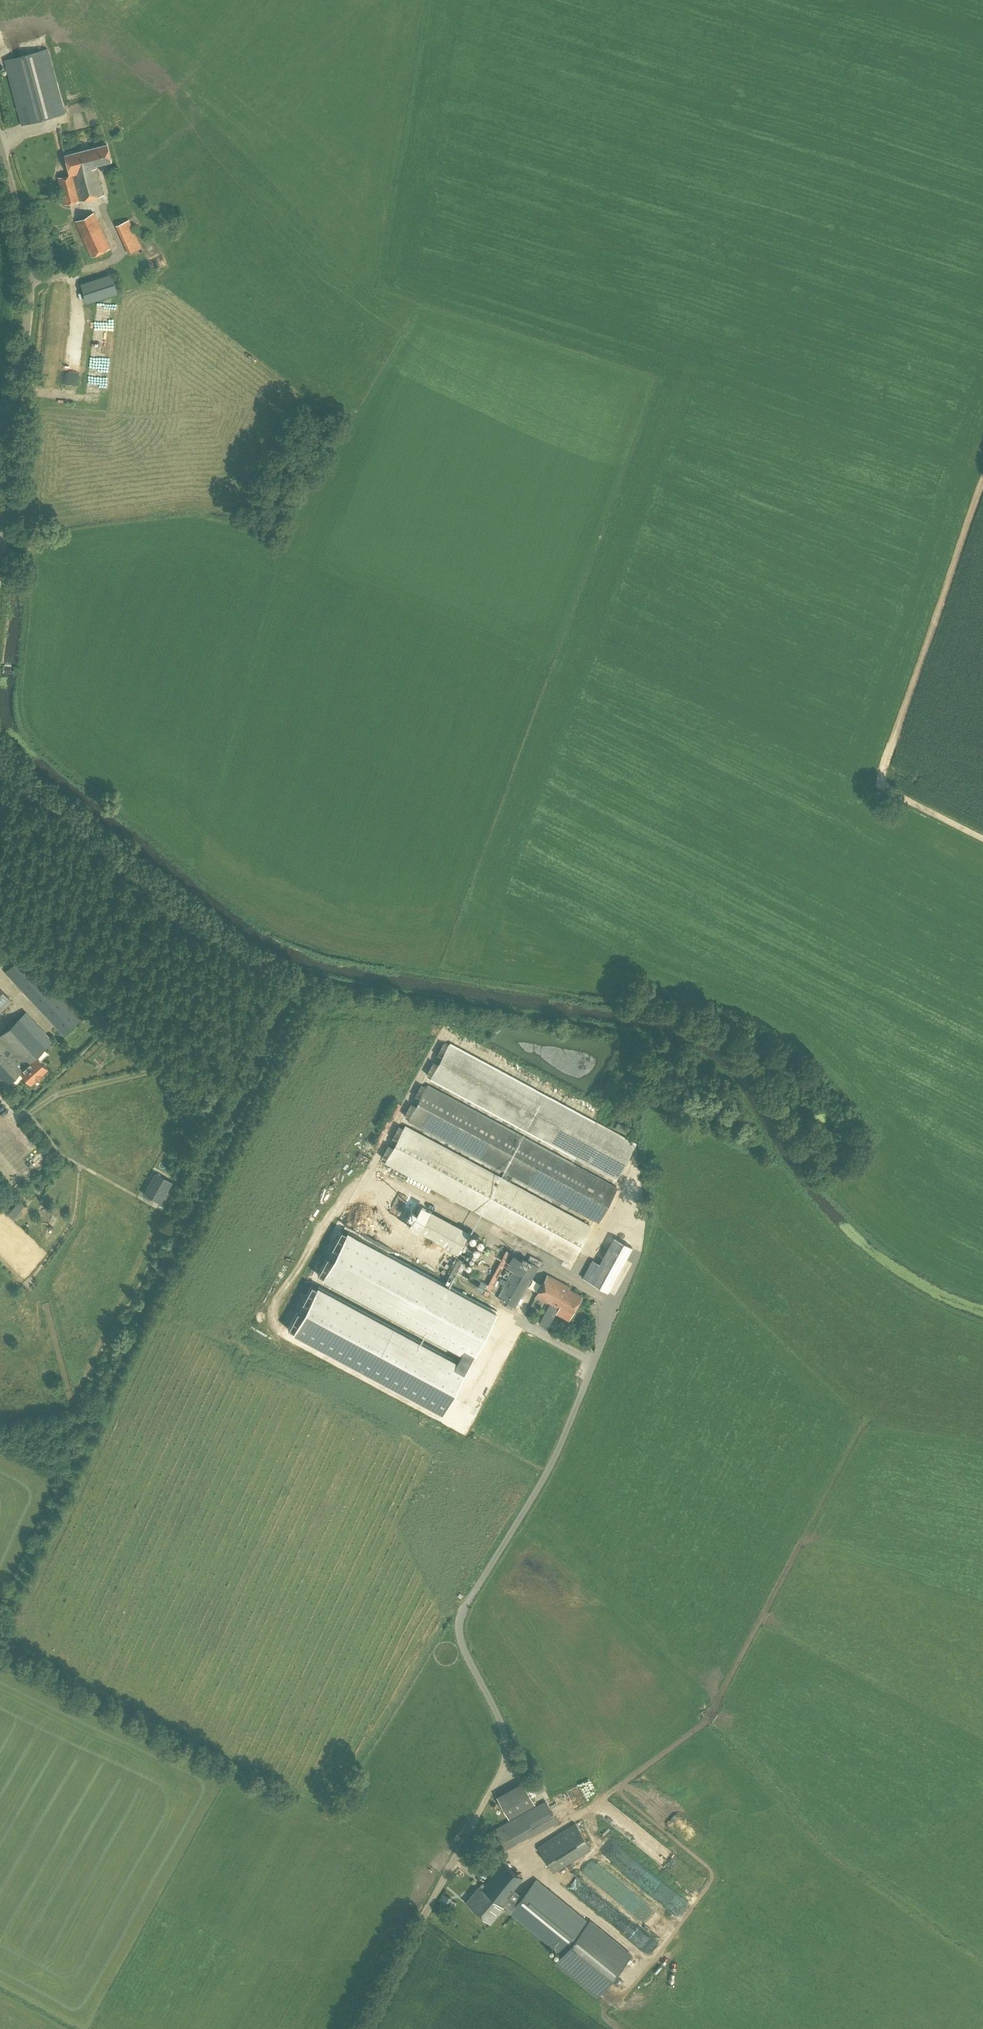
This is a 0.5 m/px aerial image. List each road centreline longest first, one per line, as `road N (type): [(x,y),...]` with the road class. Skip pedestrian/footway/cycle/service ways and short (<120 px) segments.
road 1 (unclassified): [(360,2028),(494,1771),(496,1729),(456,1636),(459,1609),(561,1436),(600,1340)]
road 2 (unclassified): [(0,541),(28,275),(0,145)]

